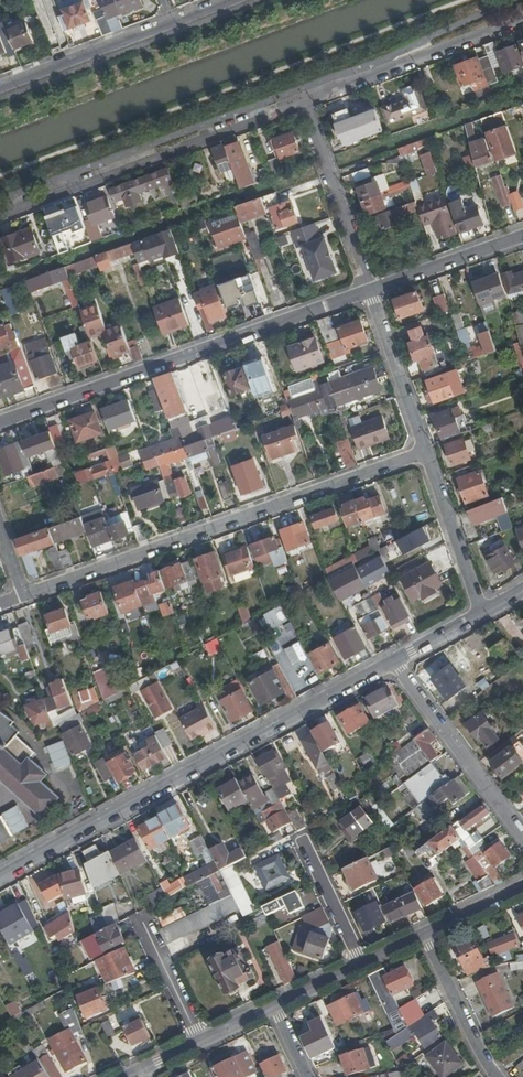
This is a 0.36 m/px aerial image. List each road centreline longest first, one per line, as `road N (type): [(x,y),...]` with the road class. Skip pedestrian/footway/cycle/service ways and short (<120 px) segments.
road 1 (residential): [(395,662),(0,878)]
road 2 (residential): [(26,595),(426,451)]
road 3 (residential): [(0,425),(374,290)]
road 4 (residential): [(0,216),(306,101)]
road 5 (residential): [(306,101),(522,22)]
road 6 (residential): [(395,662),(522,836)]
road 7 (residential): [(374,290),(306,101)]
road 8 (residential): [(0,89),(175,22)]
road 9 (residential): [(483,615),(426,451)]
road 10 (residential): [(426,451),(374,290)]
road 11 (residential): [(496,1076),(424,934)]
road 12 (residential): [(374,290),(522,237)]
road 13 (residential): [(363,964),(304,840)]
road 14 (residential): [(199,1043),(144,924)]

